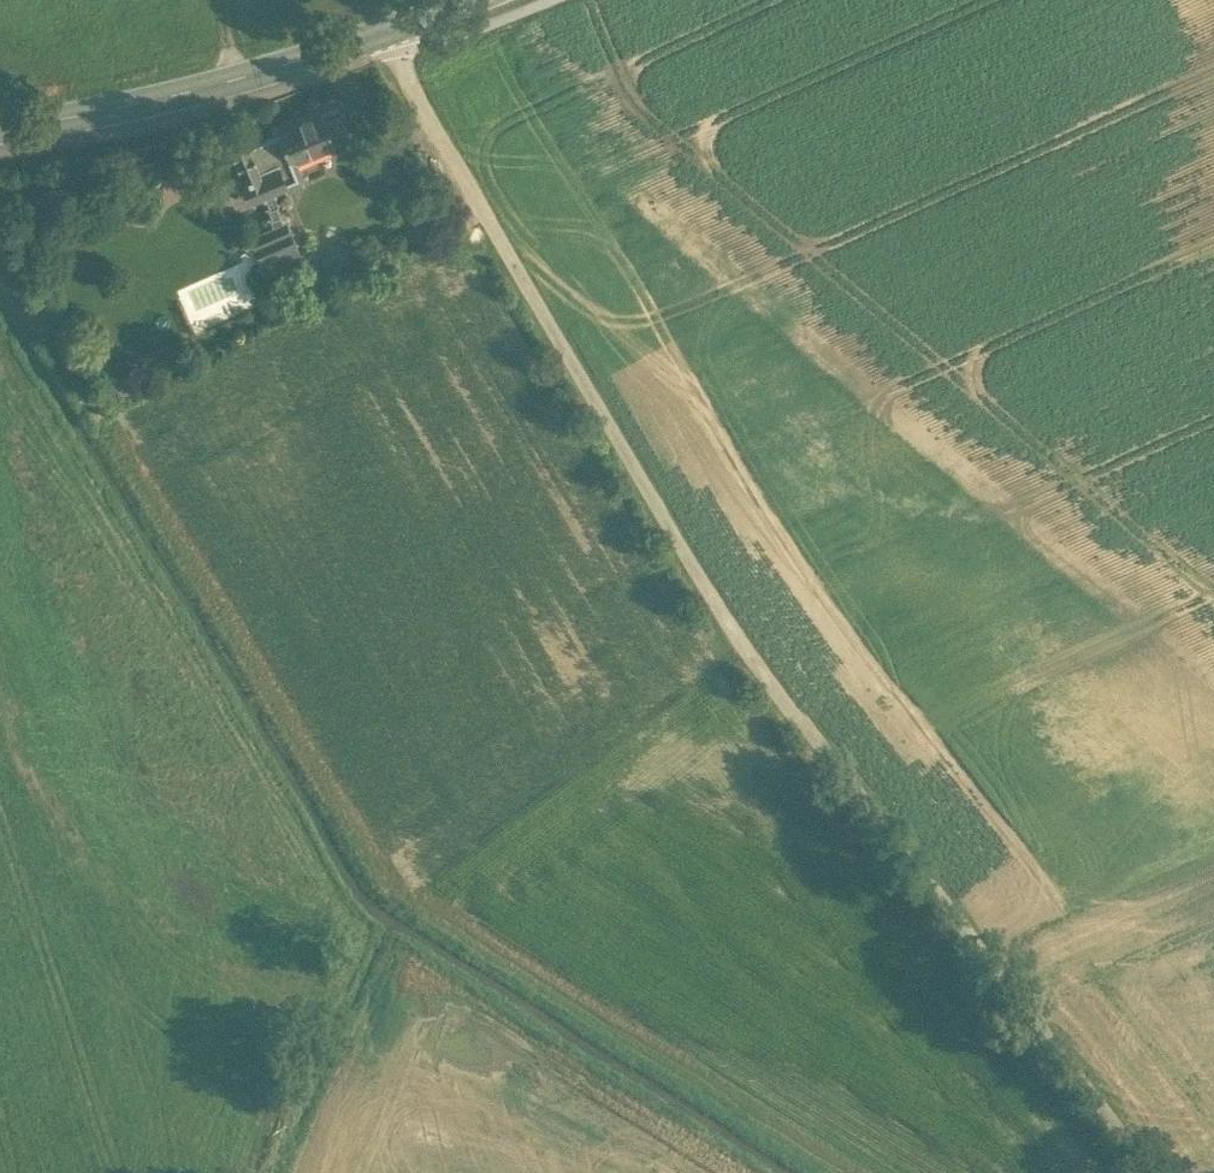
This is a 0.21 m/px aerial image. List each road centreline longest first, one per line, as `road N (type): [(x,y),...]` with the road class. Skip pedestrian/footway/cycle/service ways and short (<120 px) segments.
road 1 (tertiary): [(465,0),(240,73),(0,120)]

